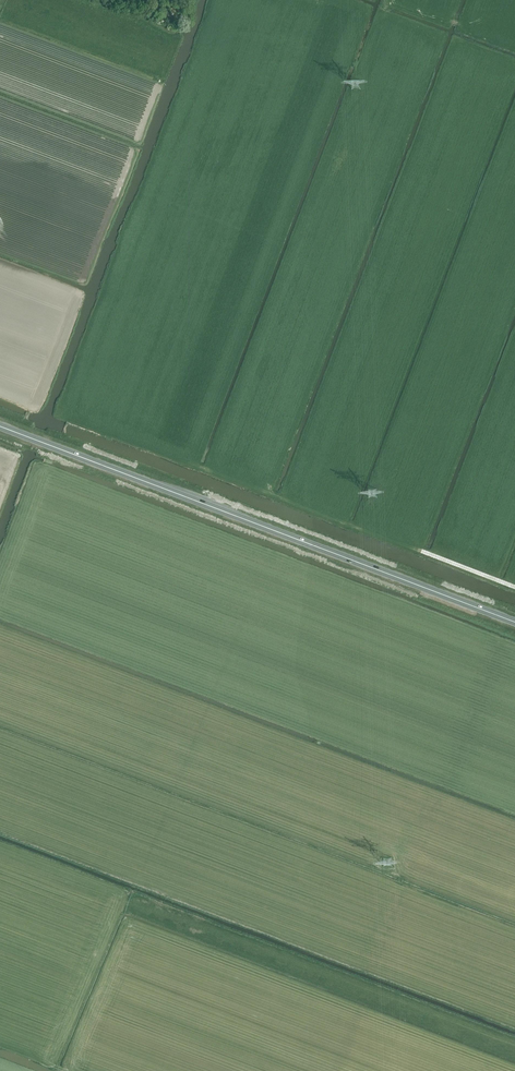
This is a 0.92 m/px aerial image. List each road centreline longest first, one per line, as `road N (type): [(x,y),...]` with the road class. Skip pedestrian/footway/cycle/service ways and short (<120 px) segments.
road 1 (trunk): [(514,622),(0,426)]

